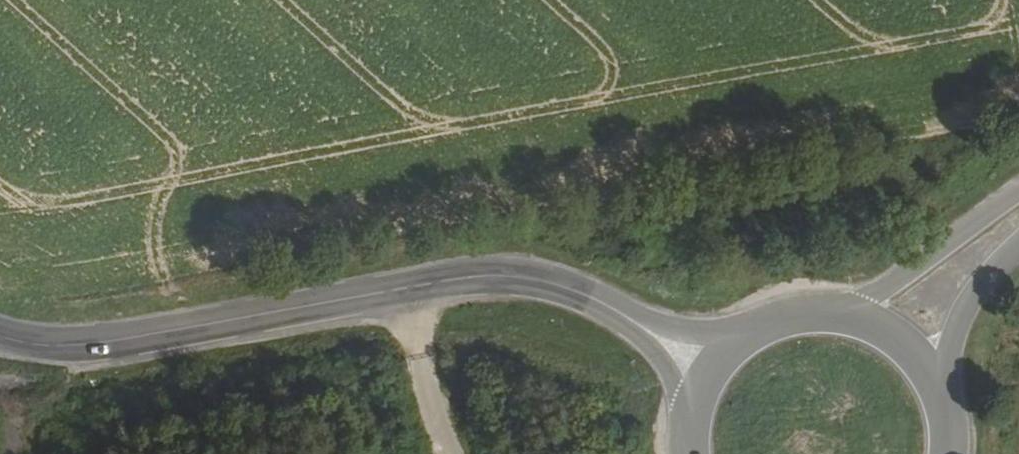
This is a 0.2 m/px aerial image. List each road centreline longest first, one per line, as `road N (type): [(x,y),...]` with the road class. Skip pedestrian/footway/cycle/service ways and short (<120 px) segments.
road 1 (tertiary): [(0,343),(34,352),(94,351),(402,288),(510,276),(619,312),(706,376)]
road 2 (tertiary): [(1018,192),(865,296),(814,313)]
road 3 (tertiary): [(941,397),(957,327),(978,288),(1018,246)]
road 4 (tertiary): [(941,397),(891,334),(814,313)]
road 5 (tertiary): [(814,313),(752,331),(706,376)]

